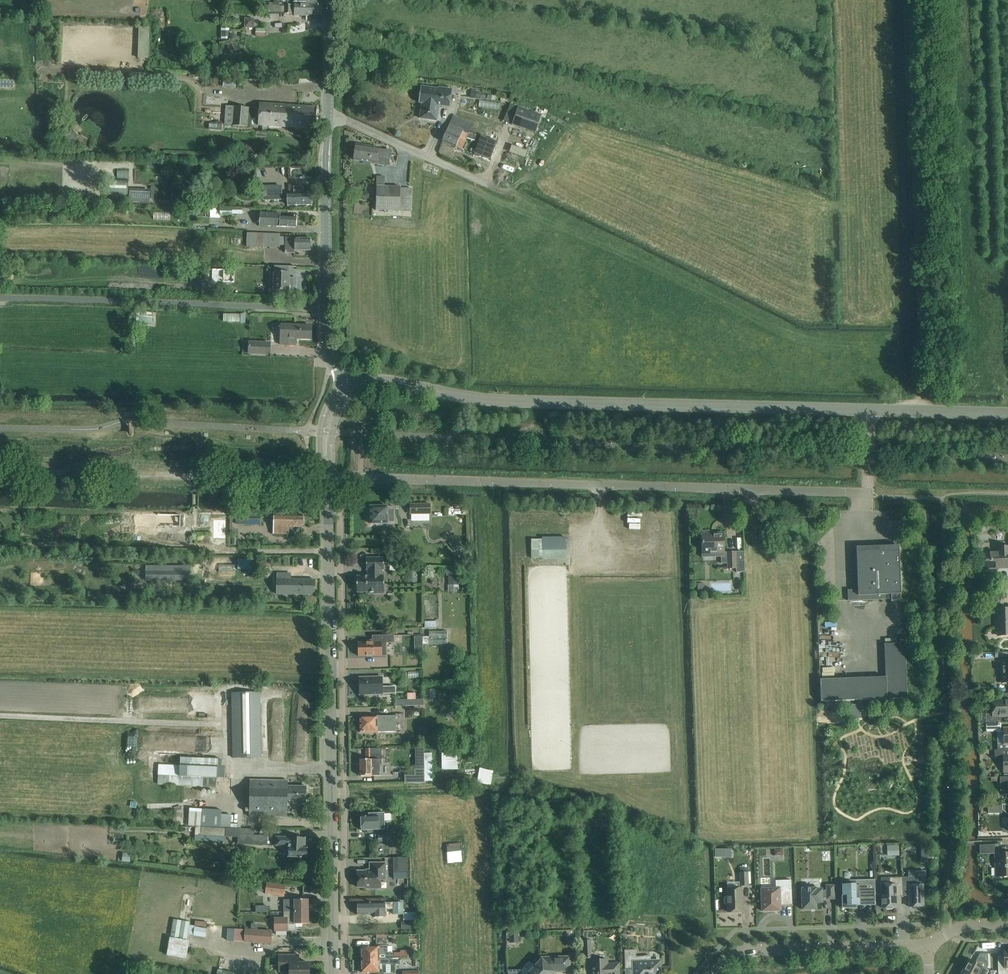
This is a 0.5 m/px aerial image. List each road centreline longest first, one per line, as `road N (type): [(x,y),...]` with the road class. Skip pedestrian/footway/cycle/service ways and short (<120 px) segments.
road 1 (unclassified): [(328,484),(360,477),(868,493)]
road 2 (tertiary): [(870,410),(499,399),(394,382),(349,390)]
road 3 (tertiary): [(333,973),(328,484)]
road 4 (track): [(0,473),(328,484)]
road 5 (unclassified): [(326,308),(0,298)]
road 6 (tertiary): [(326,308),(332,0)]
road 7 (residential): [(714,973),(741,952),(927,946)]
road 8 (tertiary): [(1007,414),(870,410)]

